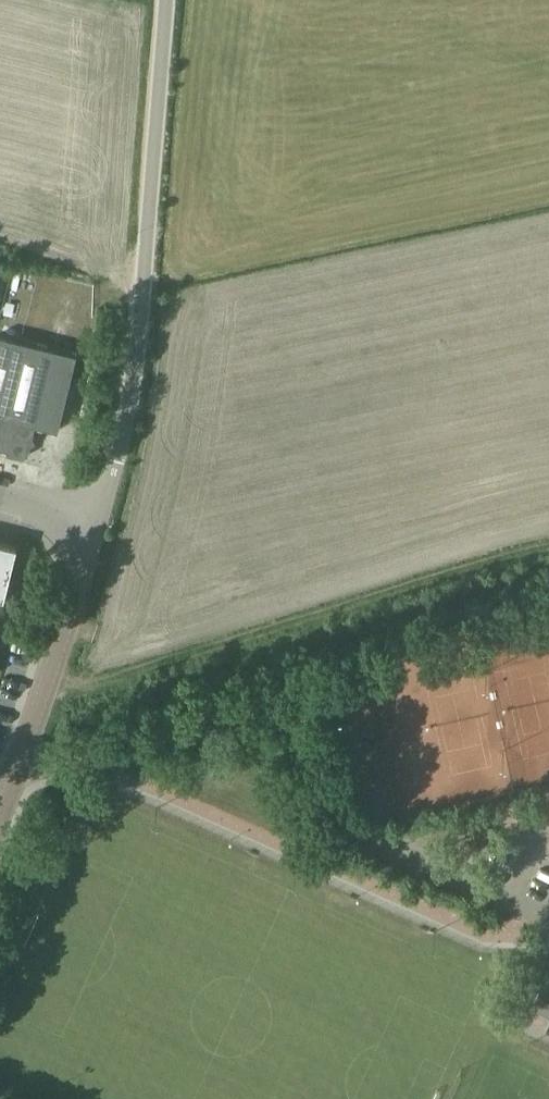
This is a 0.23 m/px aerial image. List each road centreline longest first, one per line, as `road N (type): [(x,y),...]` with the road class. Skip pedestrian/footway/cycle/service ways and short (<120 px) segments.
road 1 (unclassified): [(103,523),(133,381),(166,0)]
road 2 (unclassified): [(0,802),(103,523)]

